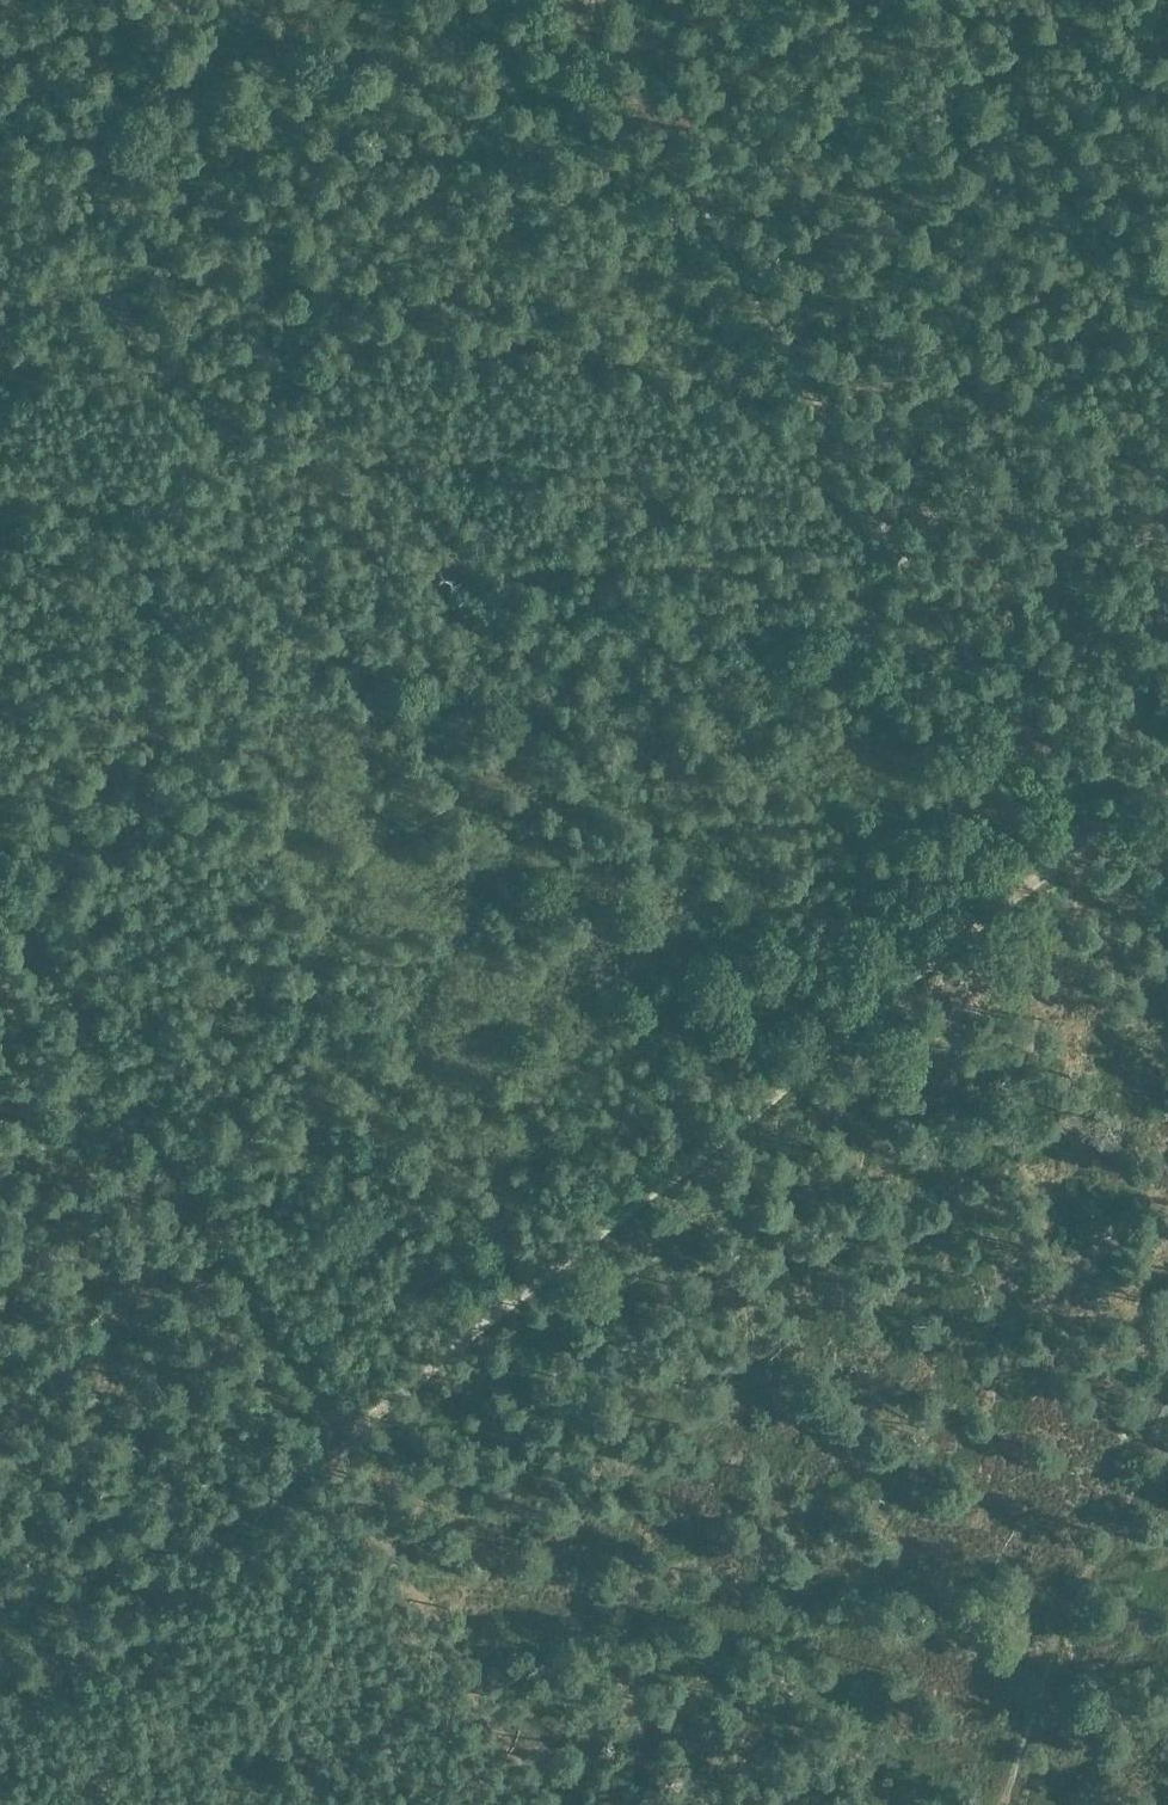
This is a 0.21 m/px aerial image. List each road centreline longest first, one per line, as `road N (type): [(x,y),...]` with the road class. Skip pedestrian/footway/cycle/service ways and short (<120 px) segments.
road 1 (track): [(1091,835),(0,1721)]
road 2 (track): [(0,893),(342,1438)]
road 3 (track): [(329,1457),(479,1704),(560,1804)]

